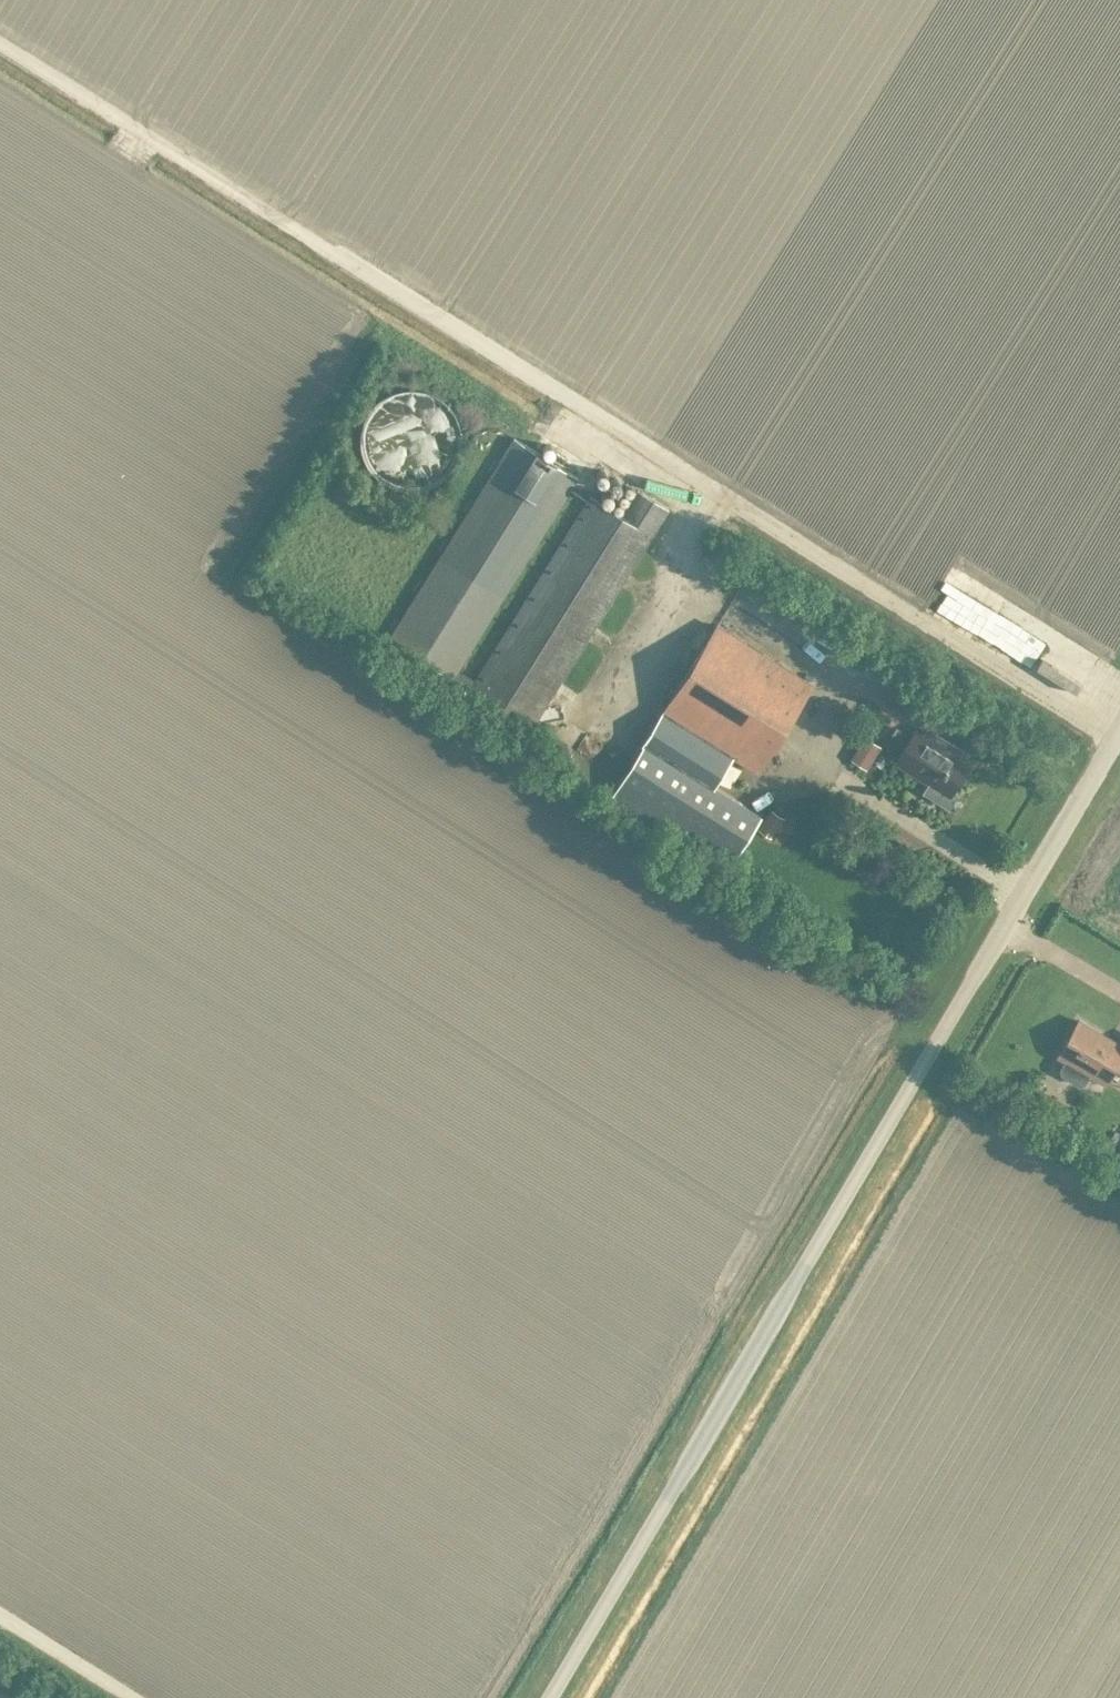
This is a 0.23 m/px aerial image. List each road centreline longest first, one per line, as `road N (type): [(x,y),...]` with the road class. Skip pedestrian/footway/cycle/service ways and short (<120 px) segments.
road 1 (unclassified): [(550,1697),(1119,734)]

